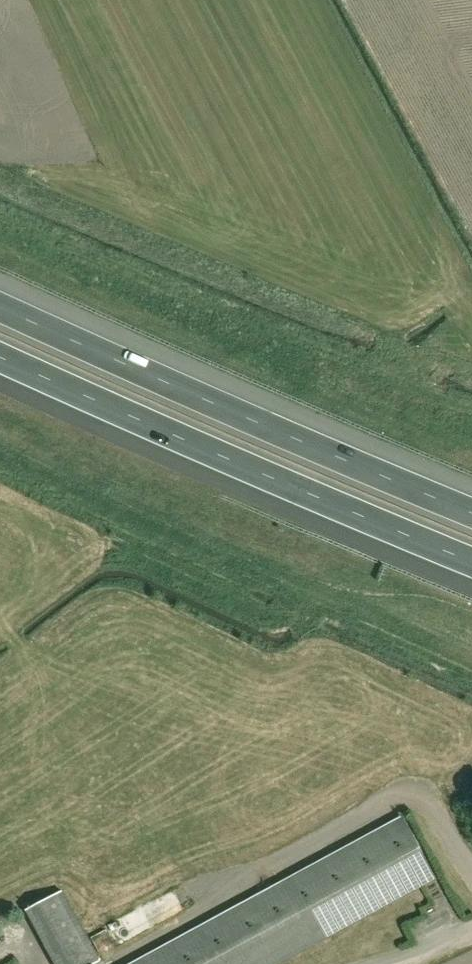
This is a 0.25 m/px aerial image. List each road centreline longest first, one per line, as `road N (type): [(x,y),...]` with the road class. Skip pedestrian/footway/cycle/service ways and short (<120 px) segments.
road 1 (motorway): [(471,512),(0,305)]
road 2 (motorway): [(0,357),(471,562)]

